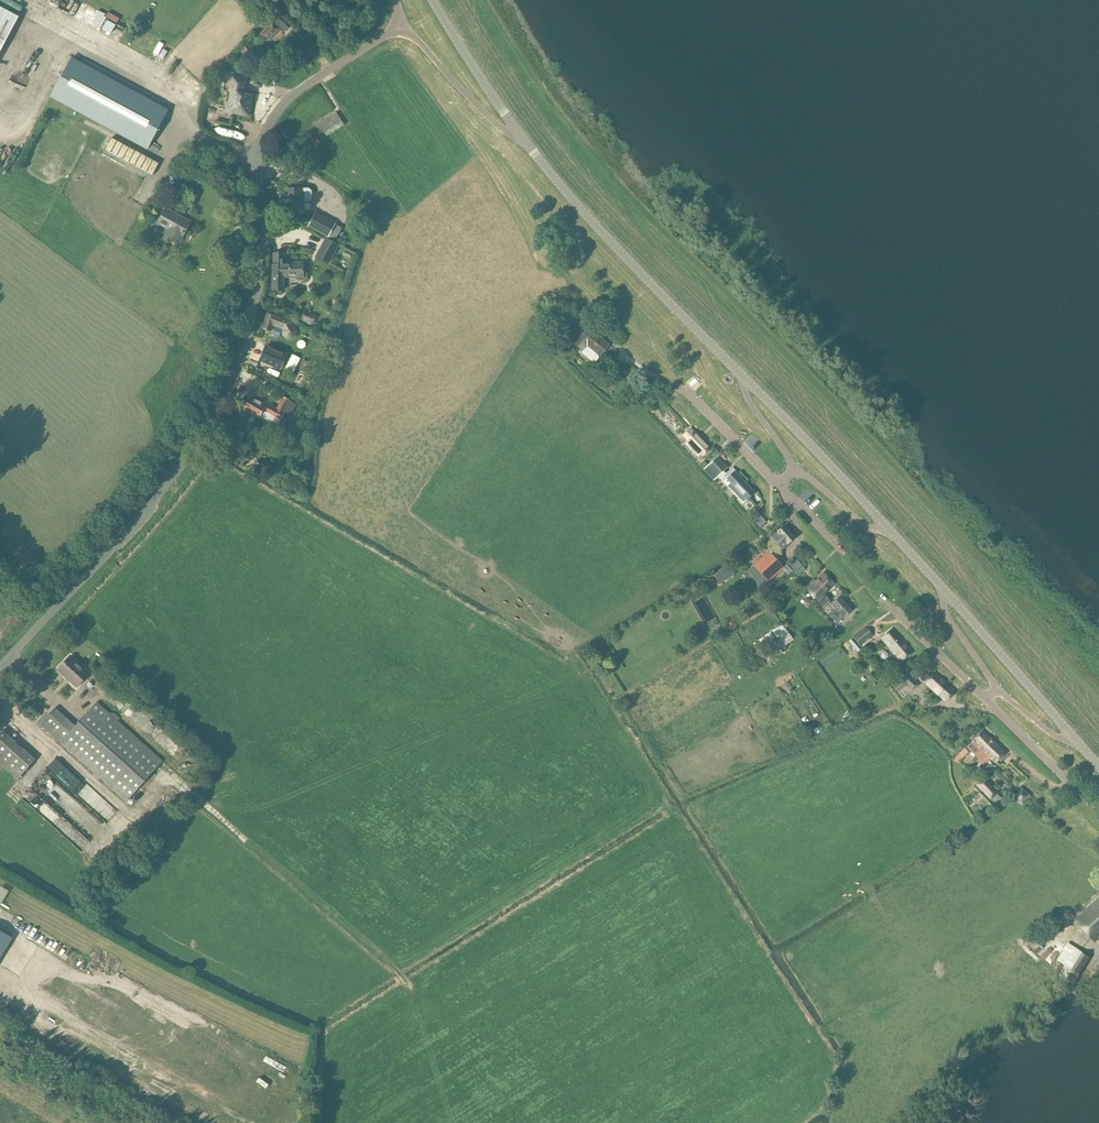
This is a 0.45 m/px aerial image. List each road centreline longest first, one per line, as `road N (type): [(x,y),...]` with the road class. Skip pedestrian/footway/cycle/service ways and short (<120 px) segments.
road 1 (unclassified): [(0,670),(175,476),(240,367),(260,273),(260,136),(287,100),(404,27)]
road 2 (unclassified): [(746,380),(525,143)]
road 3 (unclassified): [(890,530),(746,380)]
road 4 (unclassified): [(1080,745),(945,593)]
road 5 (unclassified): [(525,143),(434,0)]
road 6 (unclassified): [(525,143),(501,129),(404,27)]
road 7 (unclassified): [(884,602),(987,699)]
road 8 (unclassified): [(682,386),(779,486)]
road 9 (unclassified): [(987,699),(1084,795)]

